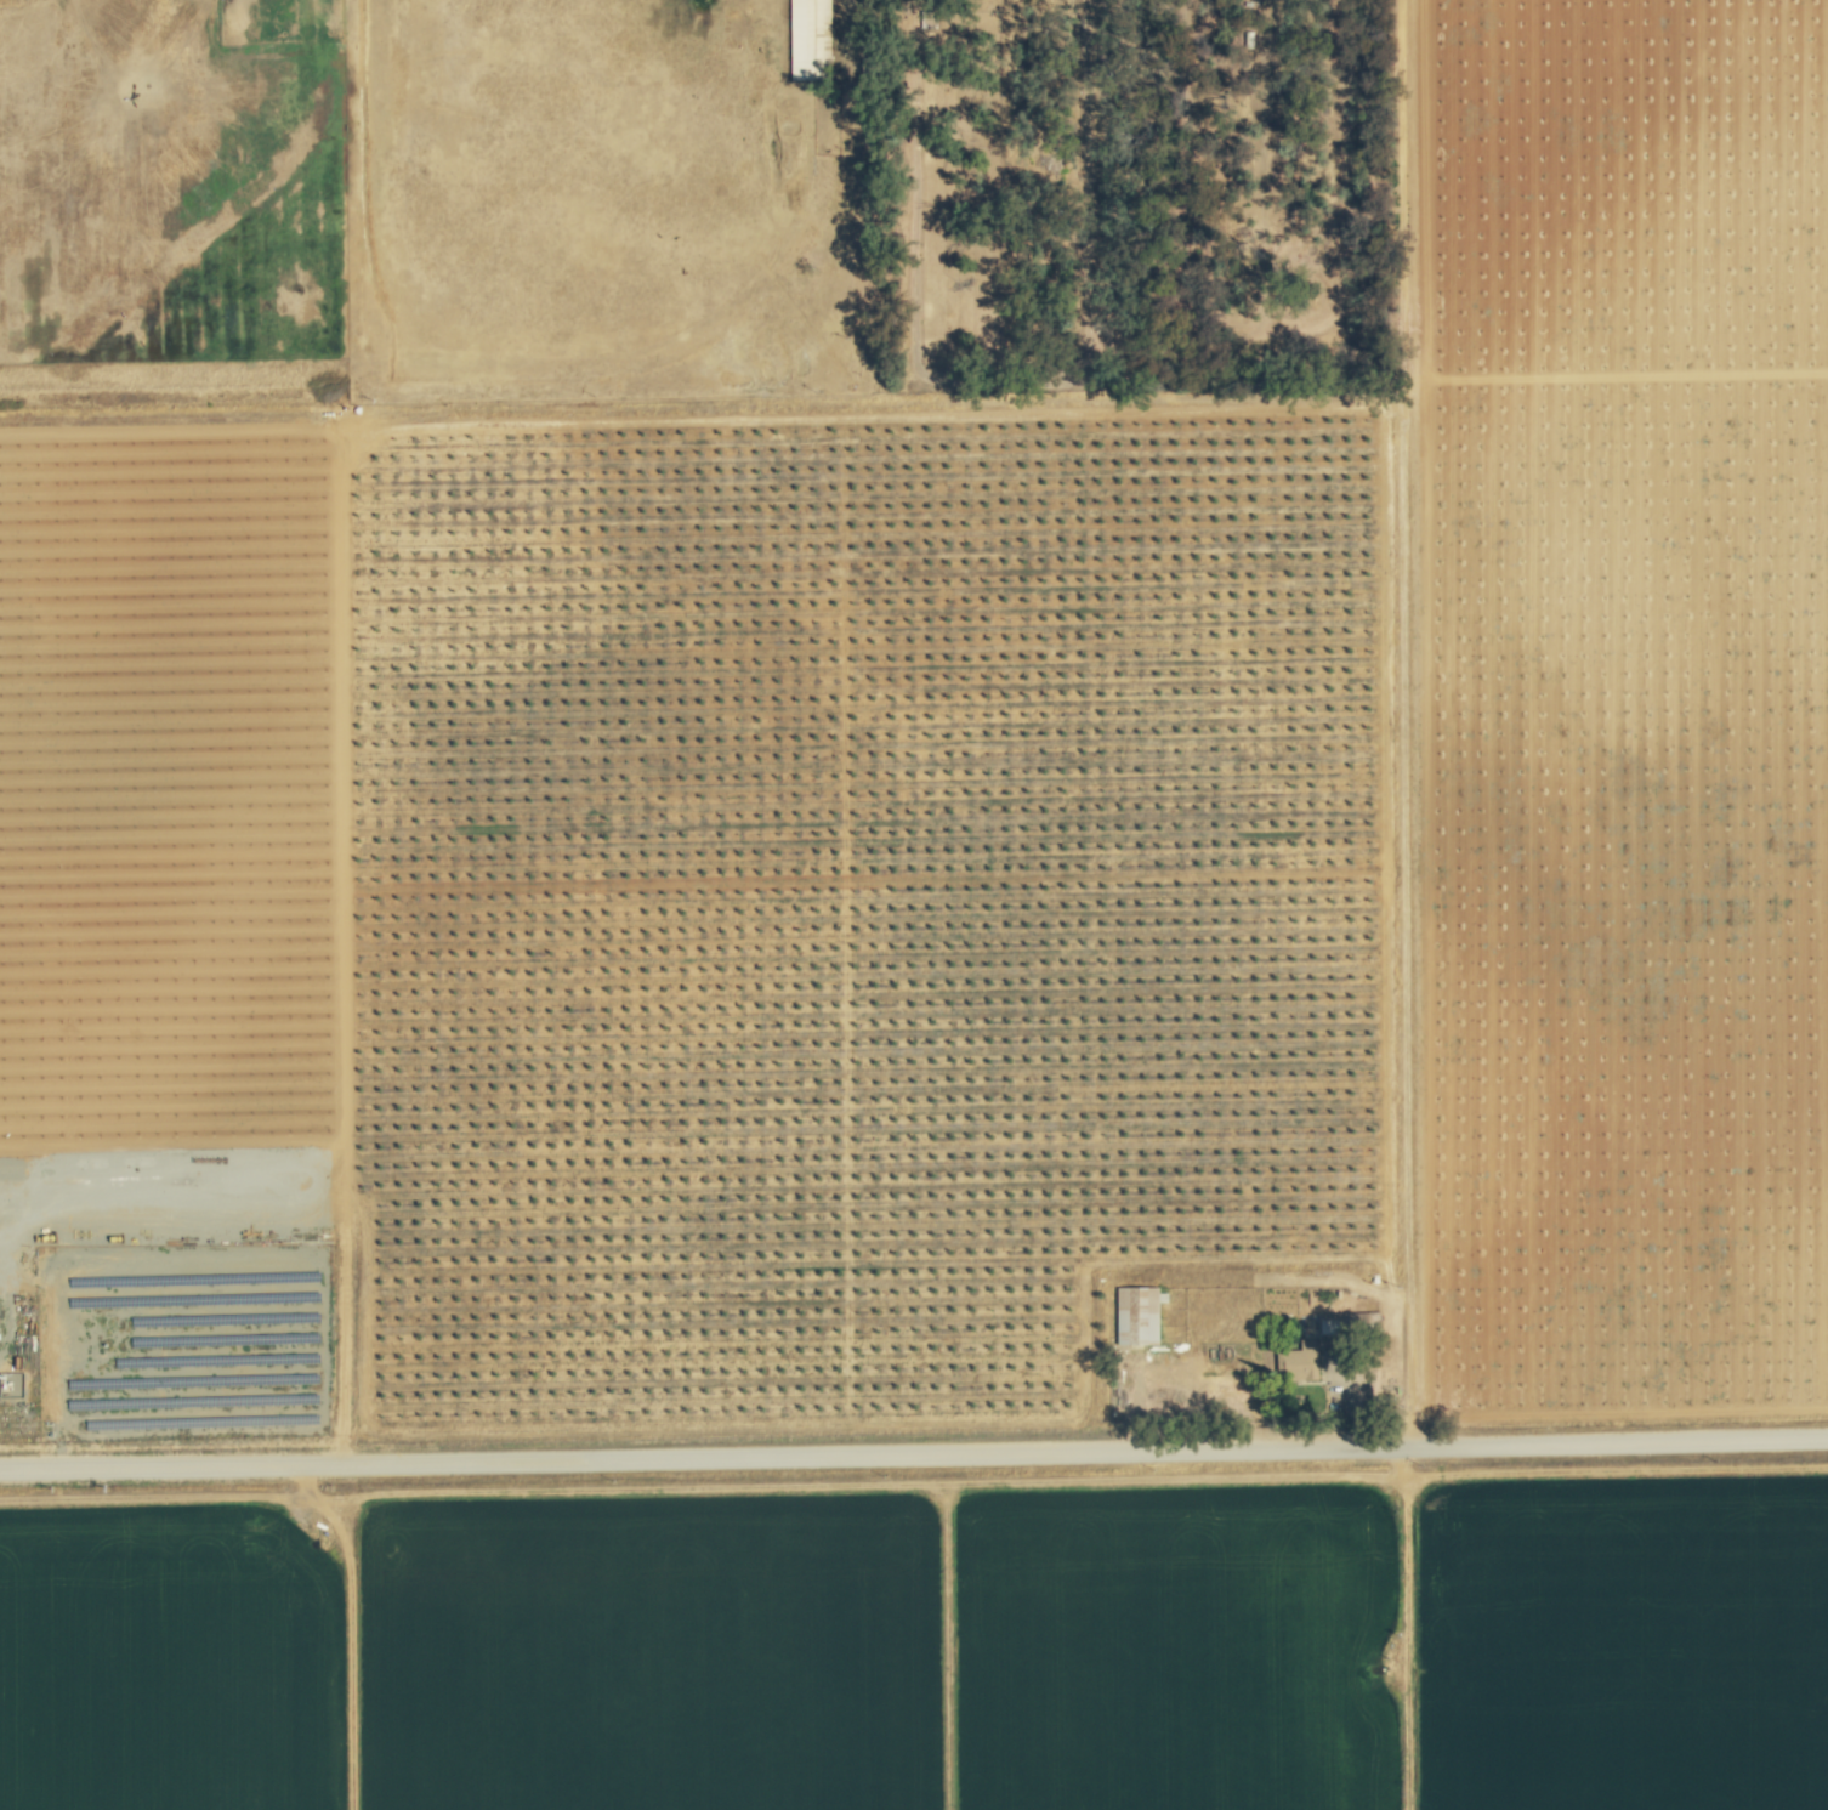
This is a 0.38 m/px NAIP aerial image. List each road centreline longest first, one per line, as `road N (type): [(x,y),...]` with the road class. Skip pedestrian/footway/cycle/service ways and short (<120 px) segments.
road 1 (track): [(1827,1443),(0,1457)]

